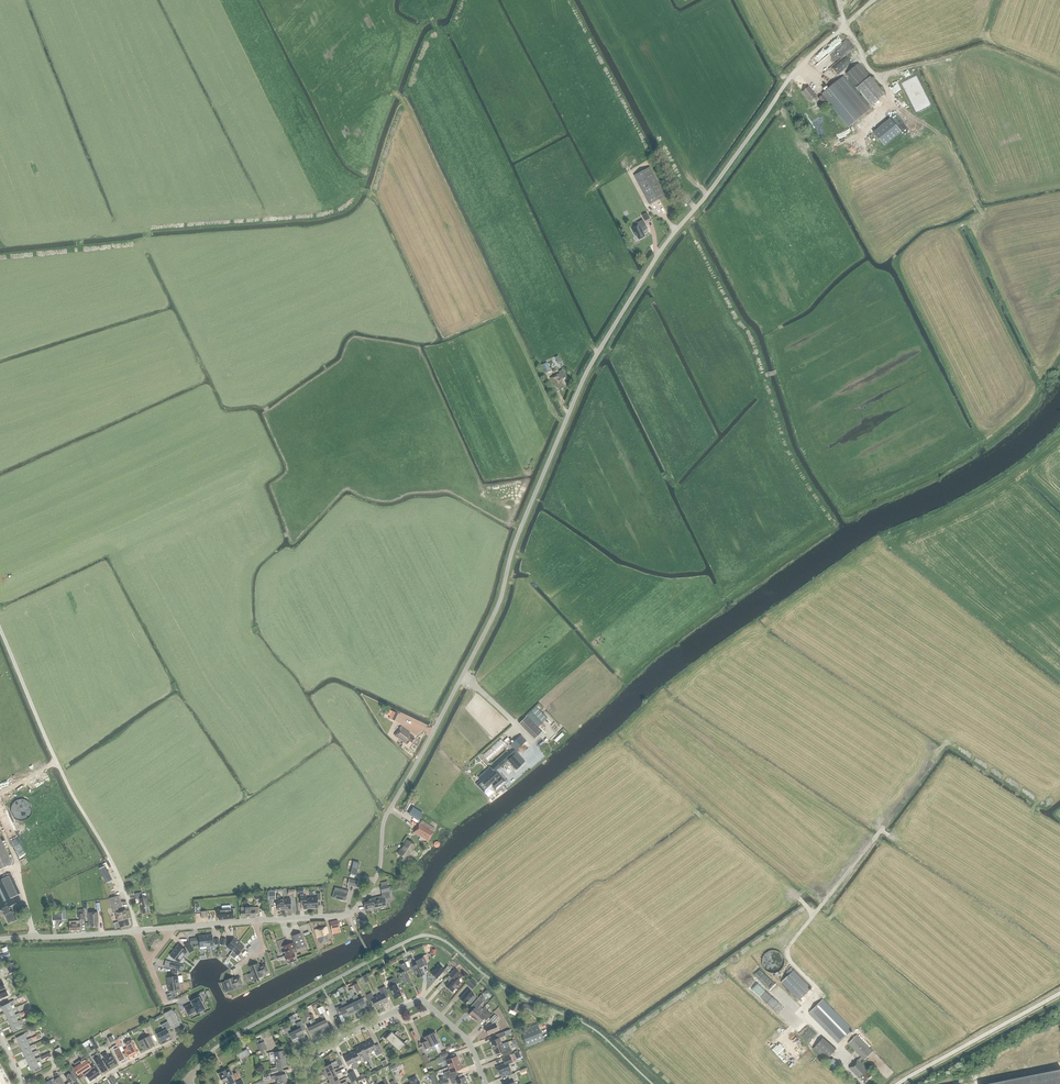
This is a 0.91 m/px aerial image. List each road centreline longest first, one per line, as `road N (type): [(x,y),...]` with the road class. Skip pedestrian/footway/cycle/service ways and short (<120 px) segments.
road 1 (unclassified): [(254,921),(347,914),(367,893),(379,870),(386,814),(497,608),(518,534),(589,368),(665,244),(779,93)]
road 2 (unclassified): [(898,1083),(1059,992)]
road 3 (unclassified): [(0,938),(137,930)]
road 4 (residential): [(394,1013),(315,1057),(311,1083)]

